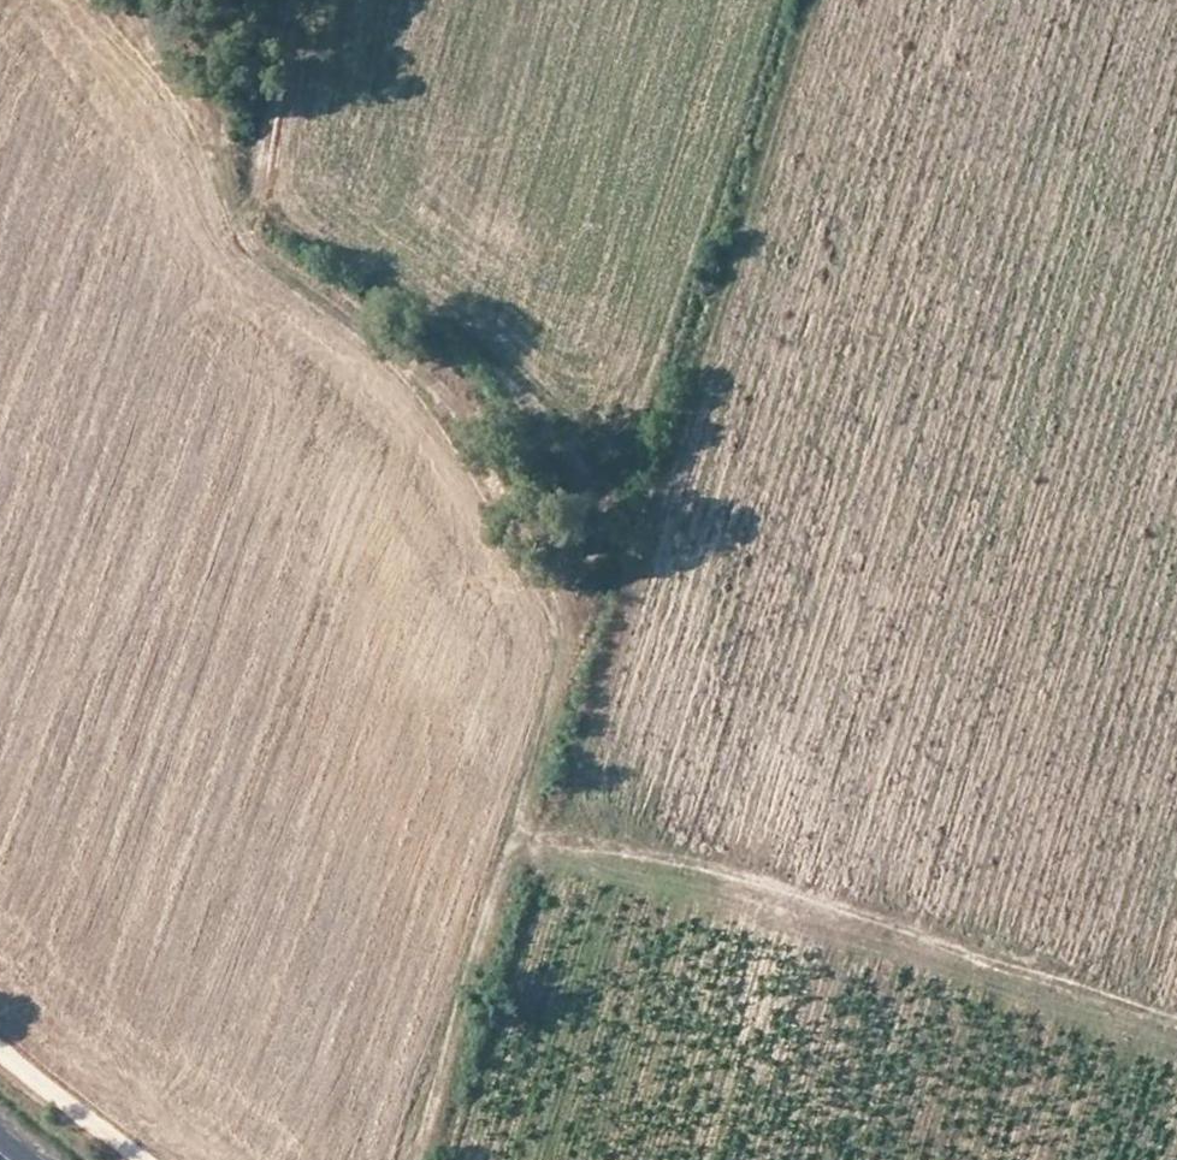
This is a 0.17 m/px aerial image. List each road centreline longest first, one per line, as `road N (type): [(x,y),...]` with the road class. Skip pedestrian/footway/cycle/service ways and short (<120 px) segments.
road 1 (track): [(1176,1023),(826,903),(514,824),(416,1159)]
road 2 (track): [(514,824),(559,648),(543,583),(440,403),(364,329),(269,262),(241,231),(161,51),(118,0)]

